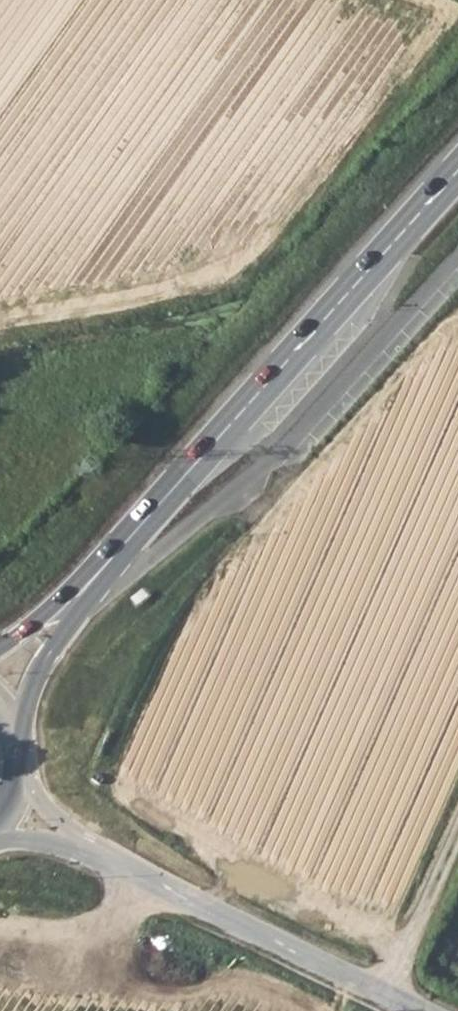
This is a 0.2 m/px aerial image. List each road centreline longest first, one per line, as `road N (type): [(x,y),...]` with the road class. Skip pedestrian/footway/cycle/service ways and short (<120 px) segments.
road 1 (track): [(0,320),(89,307),(218,272),(277,228),(445,12),(434,0)]
road 2 (secondary): [(86,583),(457,172)]
road 3 (tertiary): [(78,843),(383,999)]
road 4 (unclassified): [(457,830),(383,999)]
road 5 (secondary): [(11,739),(86,583)]
road 6 (track): [(147,880),(102,933),(0,927)]

